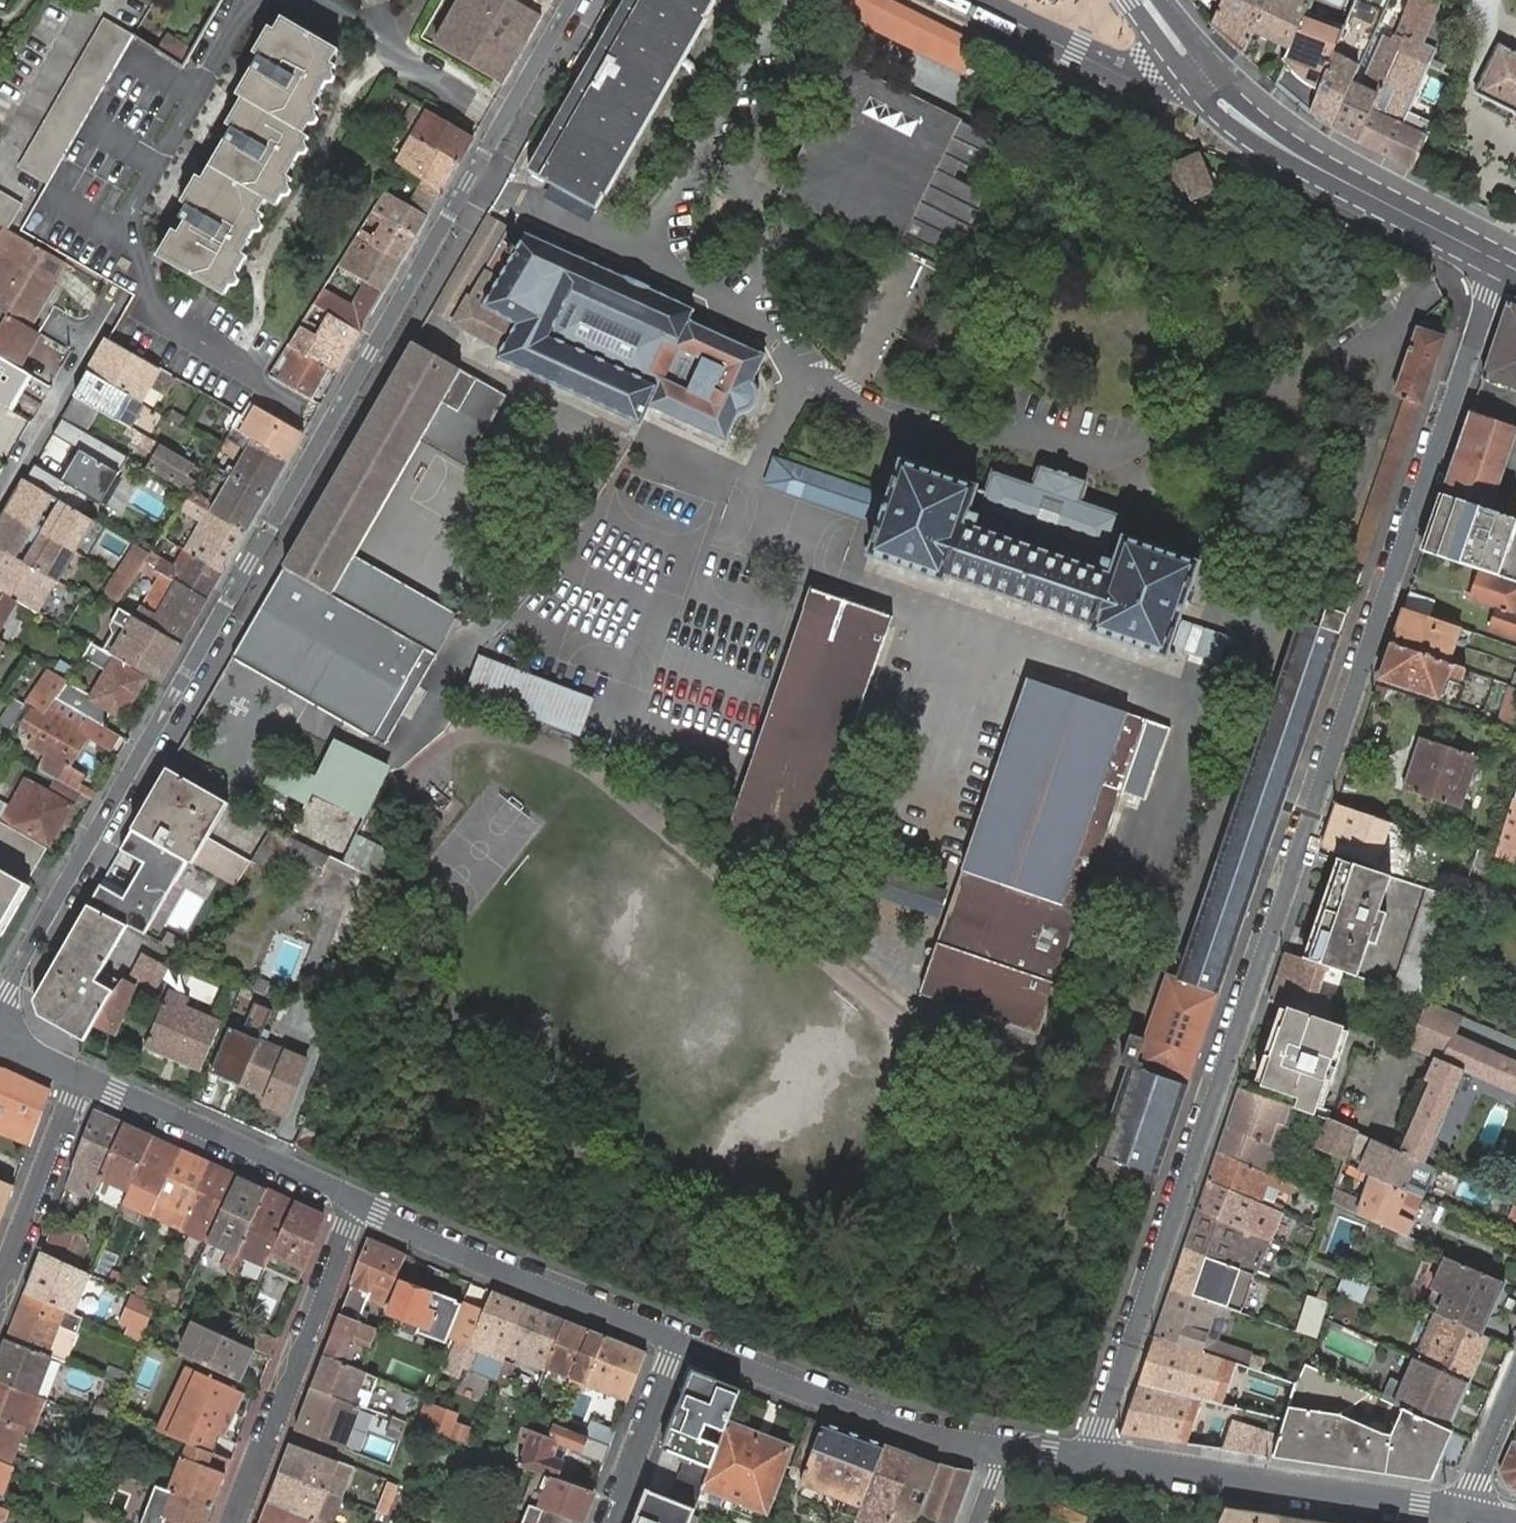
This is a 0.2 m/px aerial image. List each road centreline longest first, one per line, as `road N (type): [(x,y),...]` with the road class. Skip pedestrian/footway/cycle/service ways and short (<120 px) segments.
road 1 (residential): [(1506,265),(1101,1426),(1097,1458)]
road 2 (residential): [(0,1036),(18,966),(572,0)]
road 3 (tertiary): [(1097,1458),(1458,1513)]
road 4 (secondary): [(1506,265),(1293,155),(1221,103),(1199,74)]
road 5 (tertiary): [(361,1206),(678,1343)]
road 6 (tertiary): [(678,1343),(905,1430),(1000,1451)]
road 7 (residential): [(361,1206),(235,1522)]
road 8 (tertiary): [(82,1077),(361,1206)]
road 9 (tertiary): [(971,0),(1156,87),(1172,89),(1199,74)]
road 10 (residential): [(82,1077),(0,1287)]
road 11 (residential): [(112,302),(0,497)]
road 12 (residential): [(609,1522),(678,1343)]
road 13 (residential): [(1515,1381),(1458,1513)]

